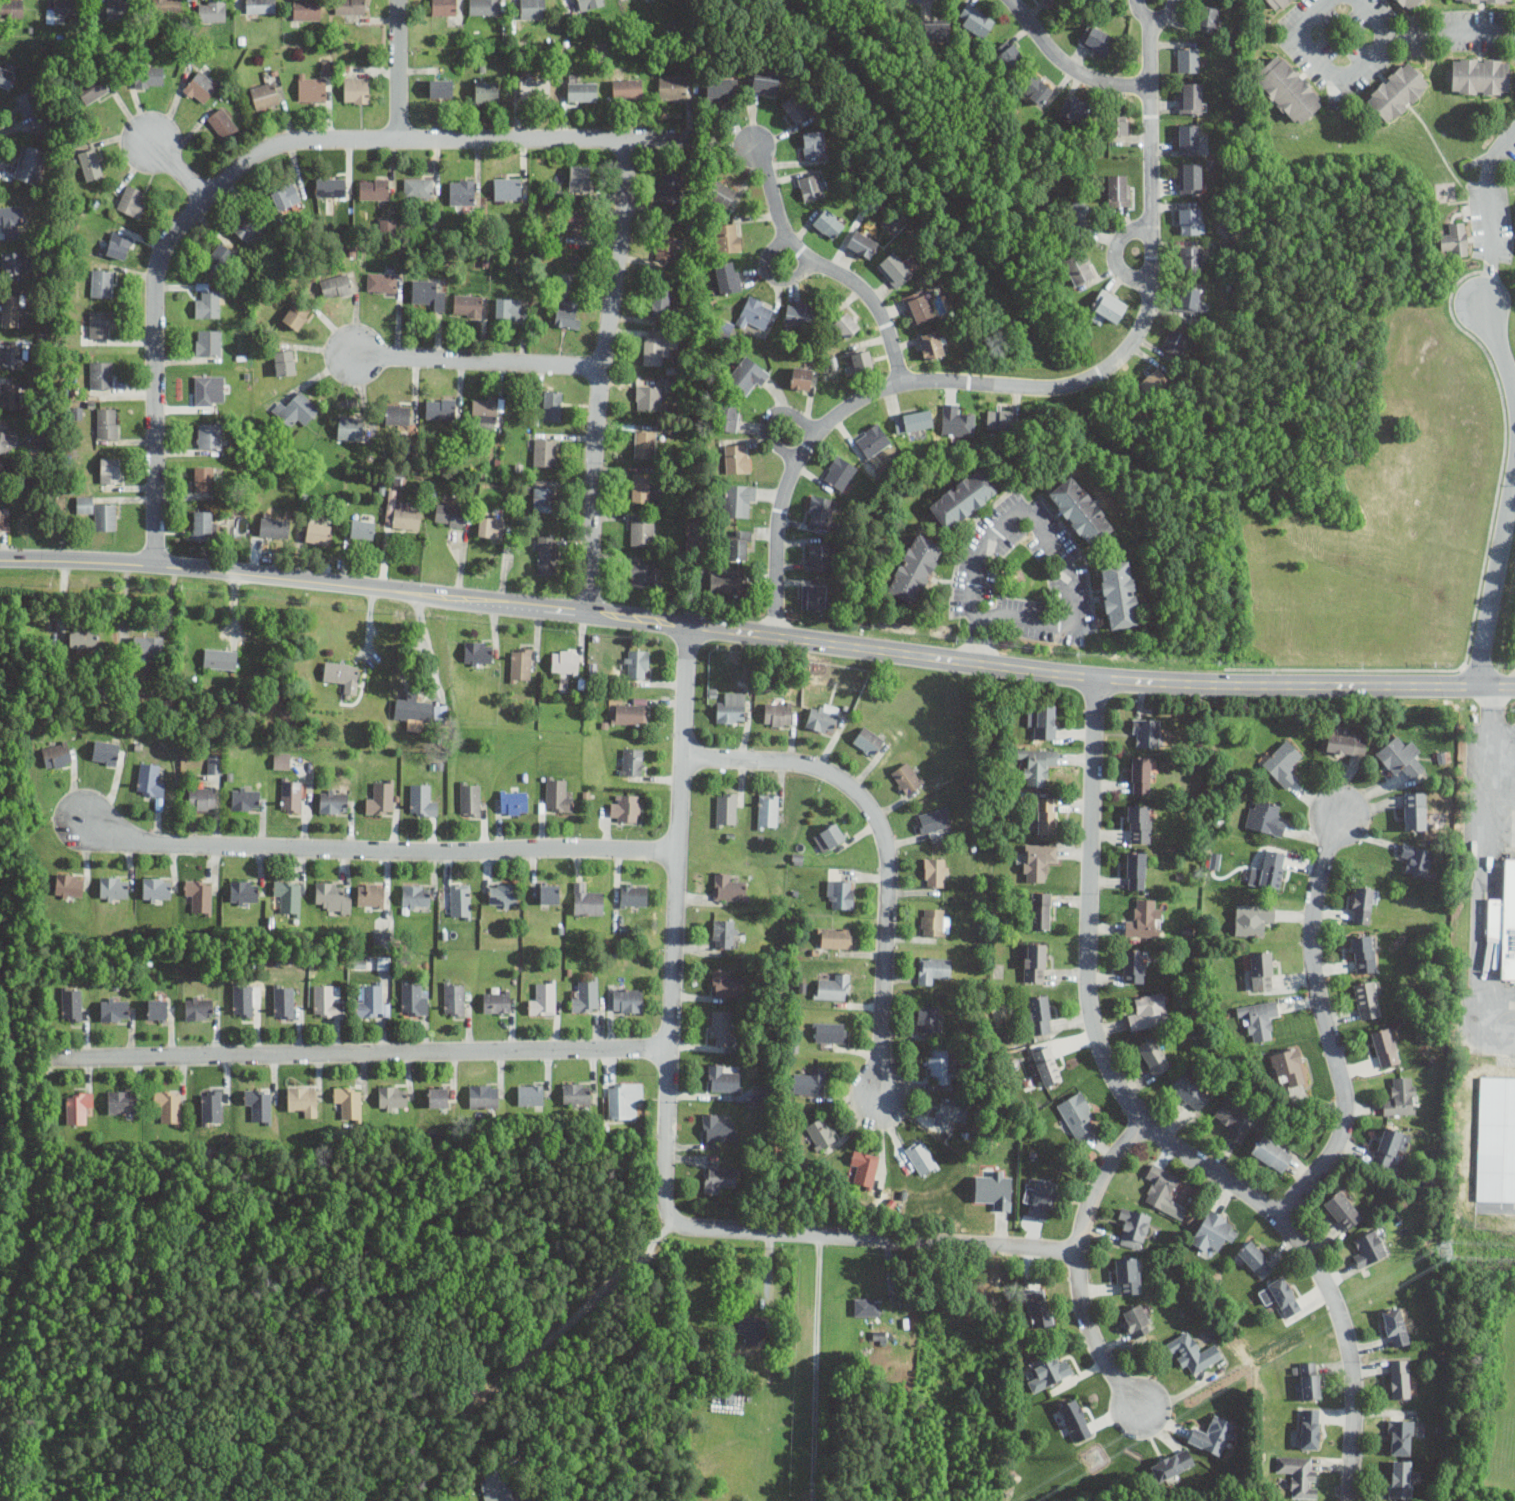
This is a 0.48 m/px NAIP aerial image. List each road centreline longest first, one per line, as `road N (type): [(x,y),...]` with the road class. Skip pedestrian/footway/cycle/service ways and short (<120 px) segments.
road 1 (tertiary): [(0,558),(152,564),(688,622),(1093,679),(1514,686)]
road 2 (residential): [(1079,1247),(682,1224),(666,1210),(688,622)]
road 3 (residential): [(1093,679),(1085,1005),(1131,1106),(1181,1154),(1276,1214),(1332,1291),(1348,1343),(1355,1416),(1352,1500)]
road 4 (residential): [(778,634),(779,508),(800,454),(828,422),(899,381),(1038,390),(1076,383),(1112,366),(1135,338),(1149,305),(1152,0)]
road 5 (residential): [(697,140),(306,137),(266,146),(242,163),(172,236),(159,262),(152,300),(152,564)]
road 6 (residential): [(668,1048),(40,1057)]
road 7 (residential): [(676,848),(139,843),(86,821)]
road 8 (residential): [(681,754),(820,766),(875,819),(887,855),(877,1097)]
road 9 (residential): [(626,141),(592,449),(588,612)]
road 10 (residential): [(1276,1214),(1342,1127),(1311,976),(1313,912),(1341,809)]
road 11 (residential): [(1143,1119),(1098,1181),(1079,1247),(1084,1324),(1129,1402)]
road 12 (residential): [(899,381),(881,313),(858,285),(800,253),(777,215),(757,146)]
road 13 (residential): [(1514,397),(1484,306),(1486,172),(1514,134)]
road 14 (residential): [(601,367),(352,356)]
road 15 (residential): [(1476,686),(1514,464)]
road 16 (residential): [(1148,85),(1075,71),(1014,0)]
road 17 (residential): [(394,0),(399,136)]

